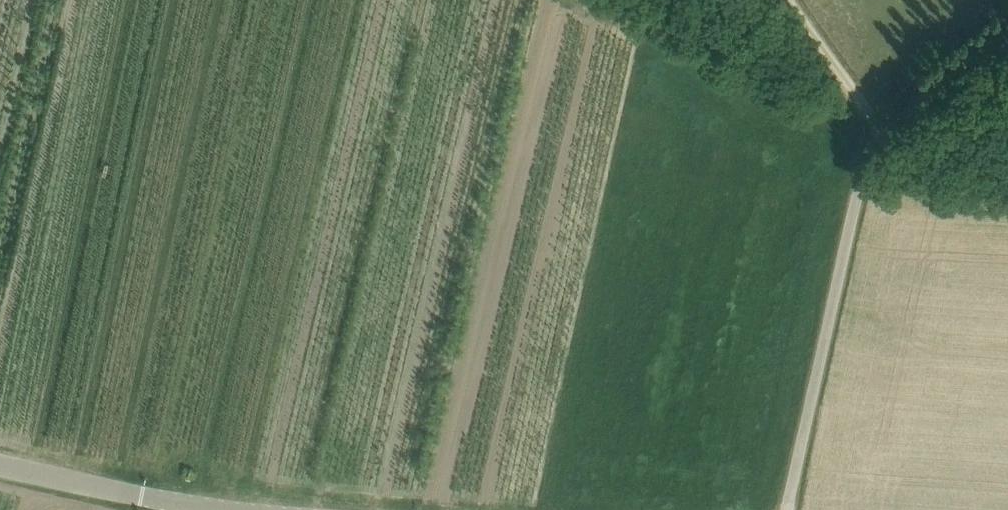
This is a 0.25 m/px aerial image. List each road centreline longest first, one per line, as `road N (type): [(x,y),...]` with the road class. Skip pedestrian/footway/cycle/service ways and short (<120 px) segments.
road 1 (unclassified): [(788,509),(875,158),(884,138),(1007,31)]
road 2 (tertiary): [(228,509),(0,463)]

